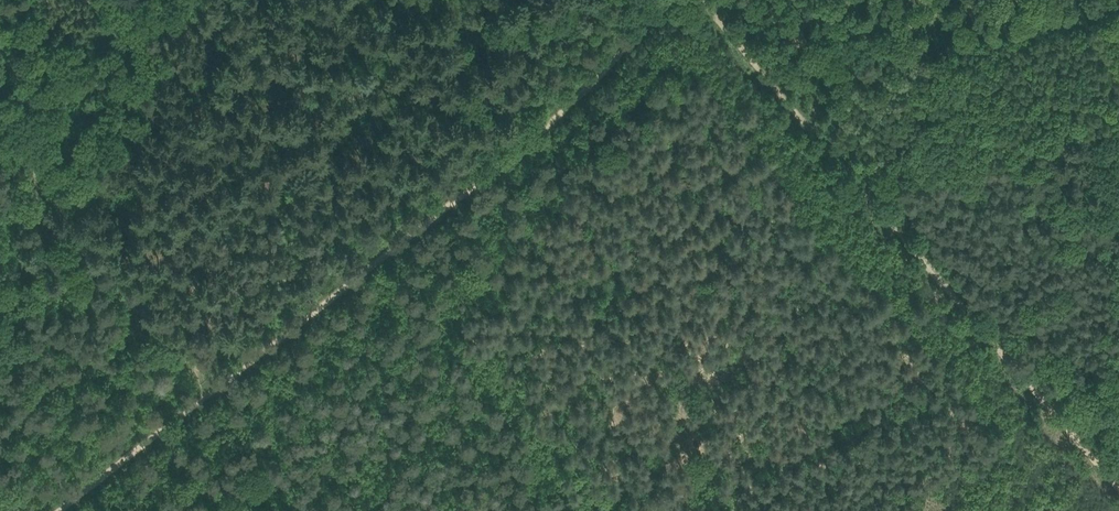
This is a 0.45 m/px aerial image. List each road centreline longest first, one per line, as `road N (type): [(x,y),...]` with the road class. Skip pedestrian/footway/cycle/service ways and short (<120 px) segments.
road 1 (track): [(1118,485),(697,0)]
road 2 (track): [(202,399),(540,131),(669,0)]
road 3 (track): [(987,333),(960,349),(786,357),(723,378)]
road 4 (track): [(202,399),(57,510)]

